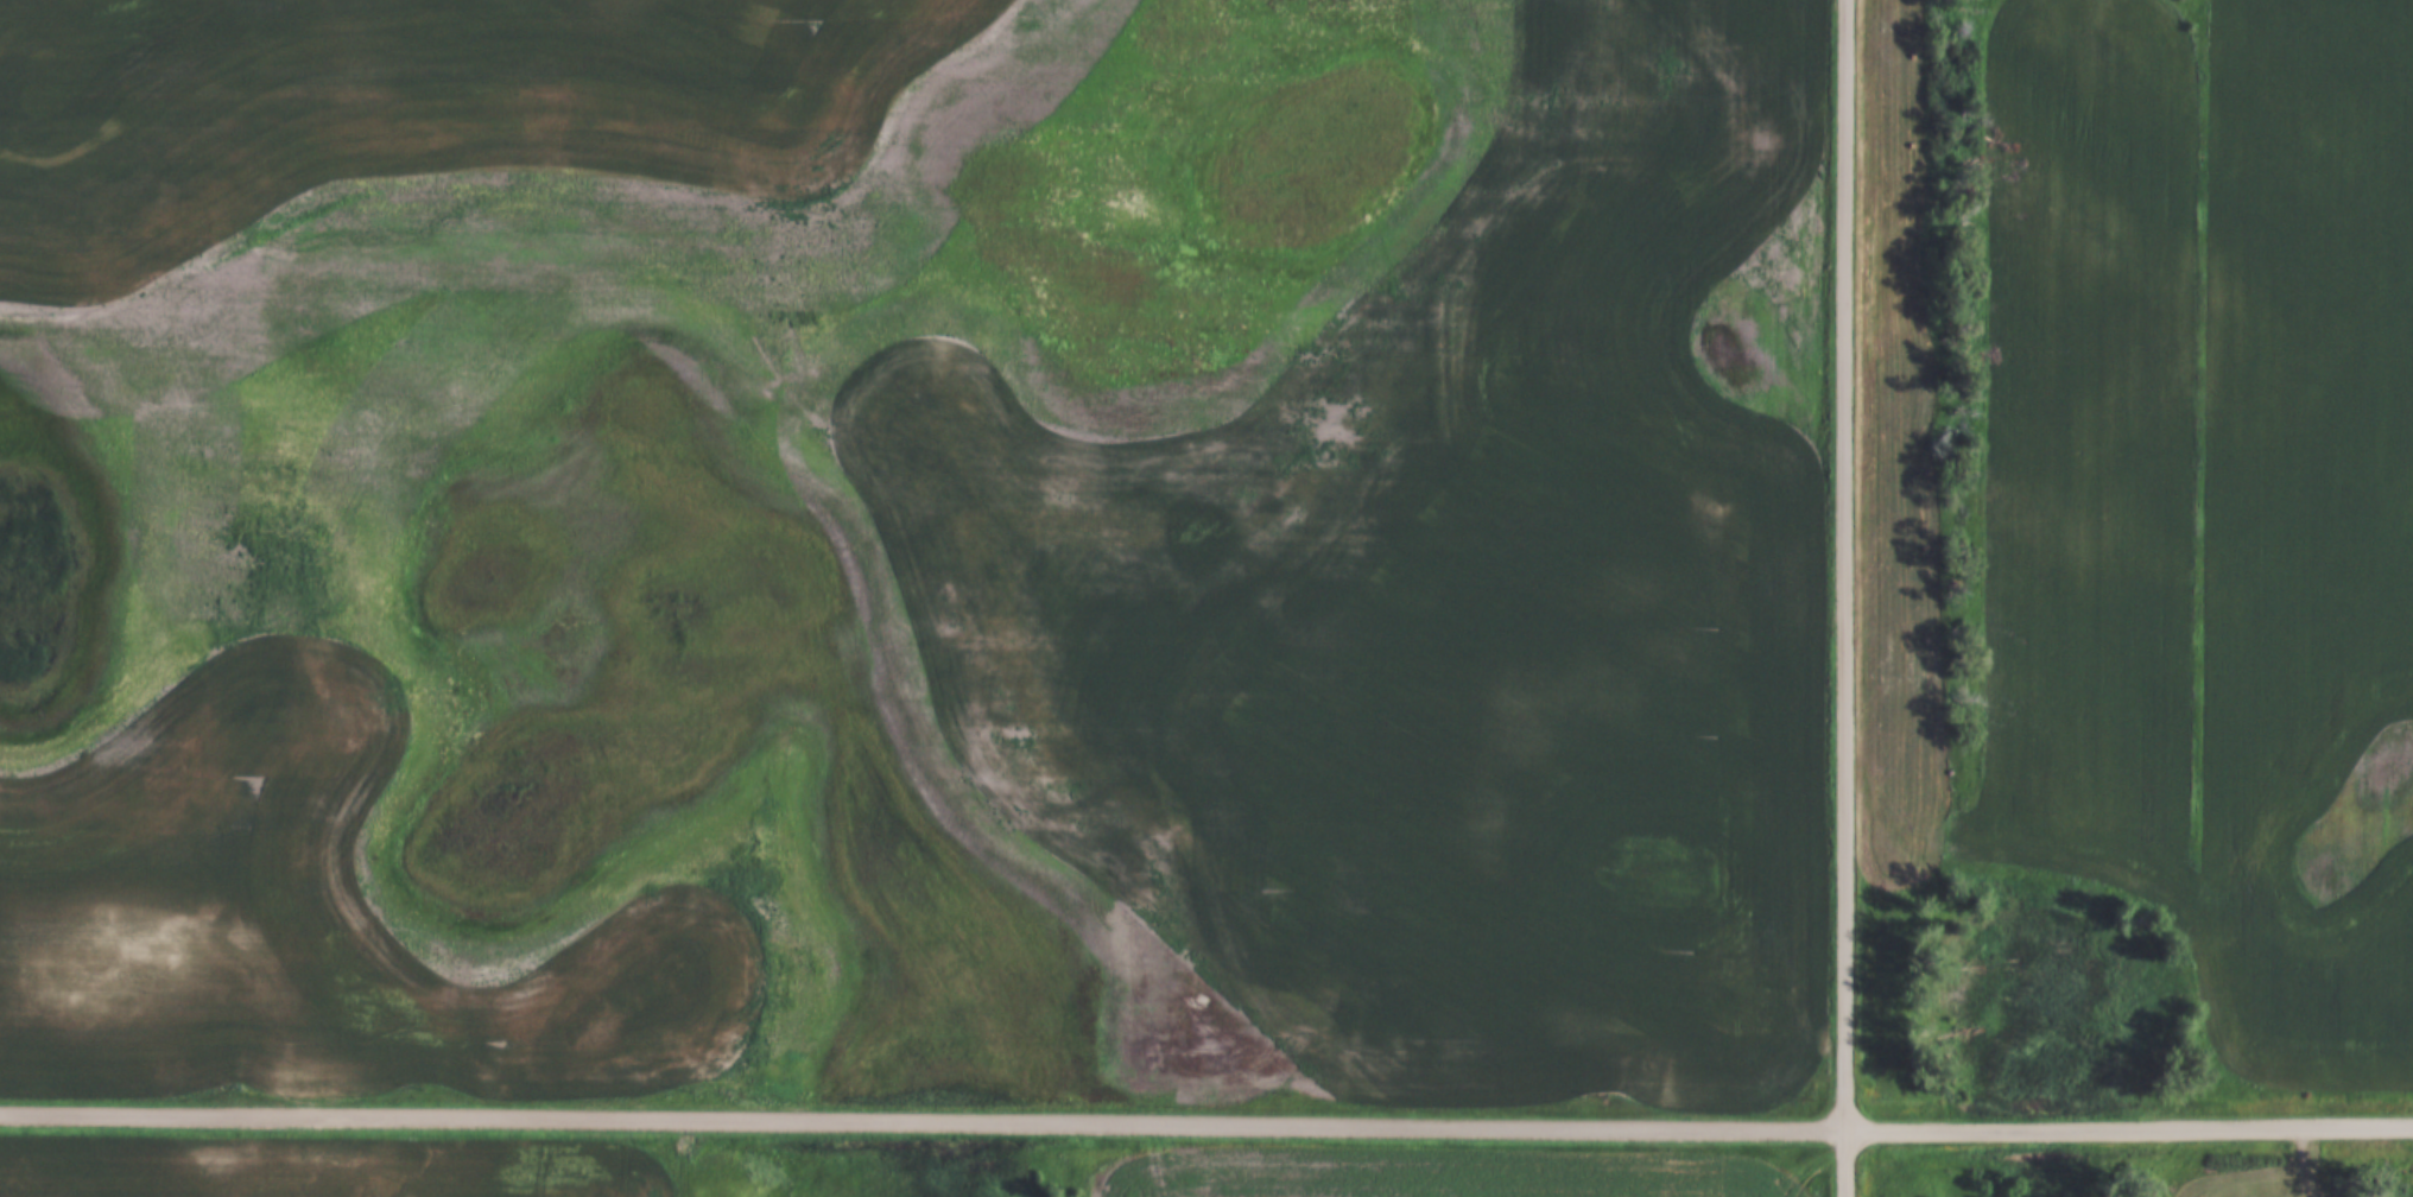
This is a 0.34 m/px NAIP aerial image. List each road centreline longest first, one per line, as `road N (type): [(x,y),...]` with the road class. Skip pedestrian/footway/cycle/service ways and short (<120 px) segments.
road 1 (residential): [(0,1118),(1851,1128)]
road 2 (residential): [(1853,0),(1851,1196)]
road 3 (residential): [(2412,1126),(1851,1128)]

